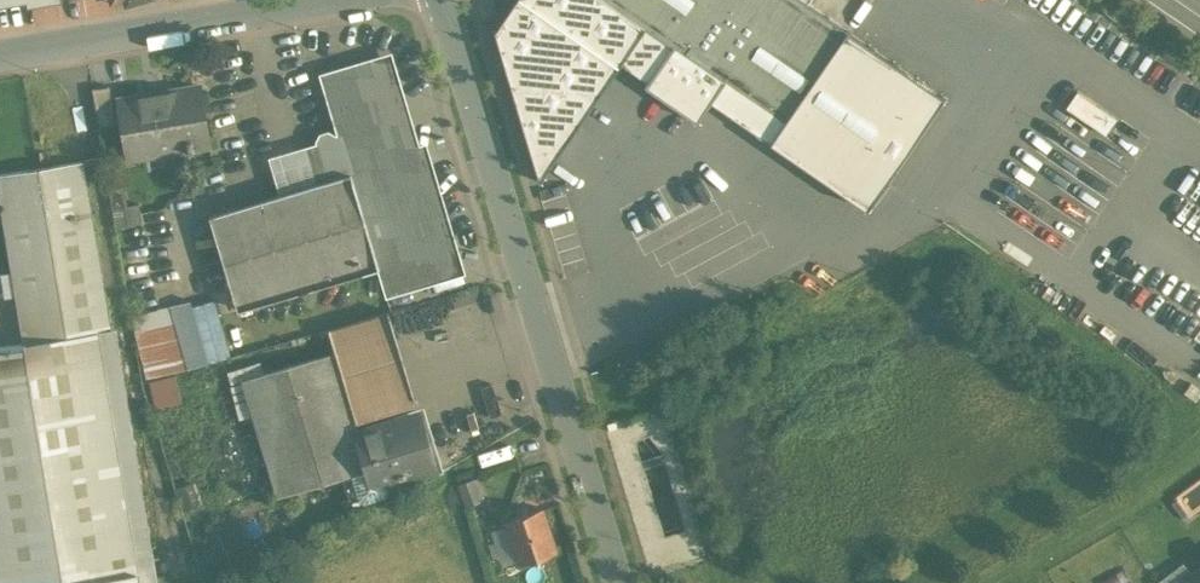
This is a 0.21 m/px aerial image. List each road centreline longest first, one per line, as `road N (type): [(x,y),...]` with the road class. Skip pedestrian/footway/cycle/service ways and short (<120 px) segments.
road 1 (tertiary): [(617,582),(440,0)]
road 2 (unclassified): [(278,0),(0,48)]

